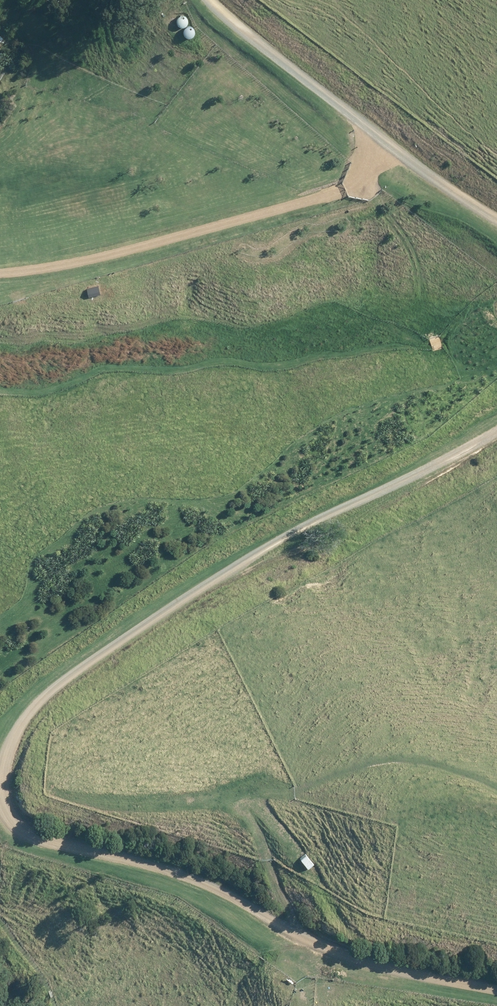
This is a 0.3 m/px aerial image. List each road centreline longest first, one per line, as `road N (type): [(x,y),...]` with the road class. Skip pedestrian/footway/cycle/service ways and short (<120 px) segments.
road 1 (unclassified): [(496,429),(227,573),(79,667),(13,742),(1,800),(8,825),(39,841),(231,897),(293,936),(362,961),(496,989)]
road 2 (track): [(321,947),(297,924),(243,796),(294,792),(400,758),(496,788)]
road 3 (unclassified): [(212,0),(496,222)]

